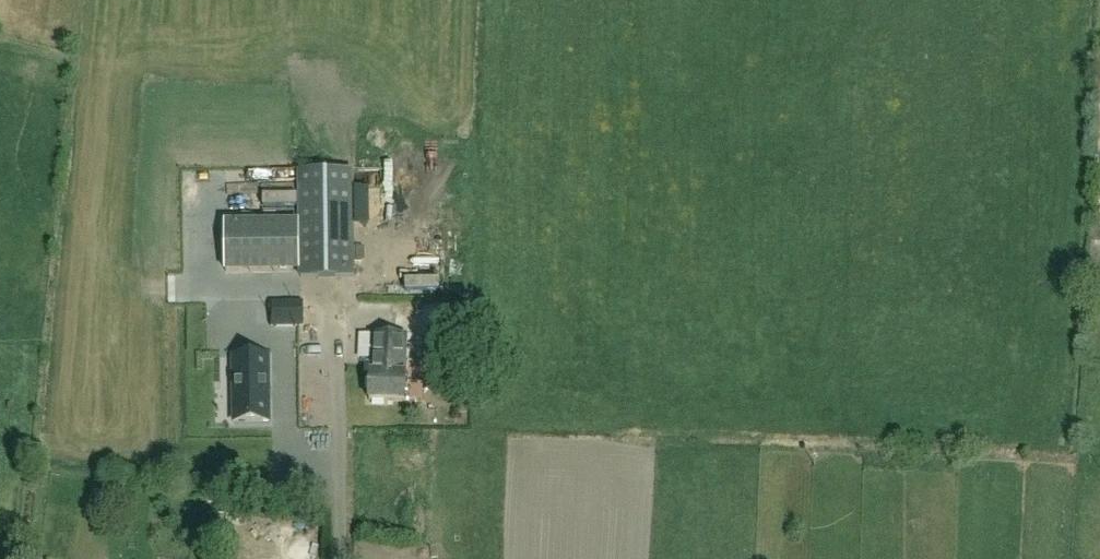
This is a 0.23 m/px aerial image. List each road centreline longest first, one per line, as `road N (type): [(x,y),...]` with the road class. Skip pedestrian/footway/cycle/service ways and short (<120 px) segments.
road 1 (unclassified): [(339,558),(335,296)]

